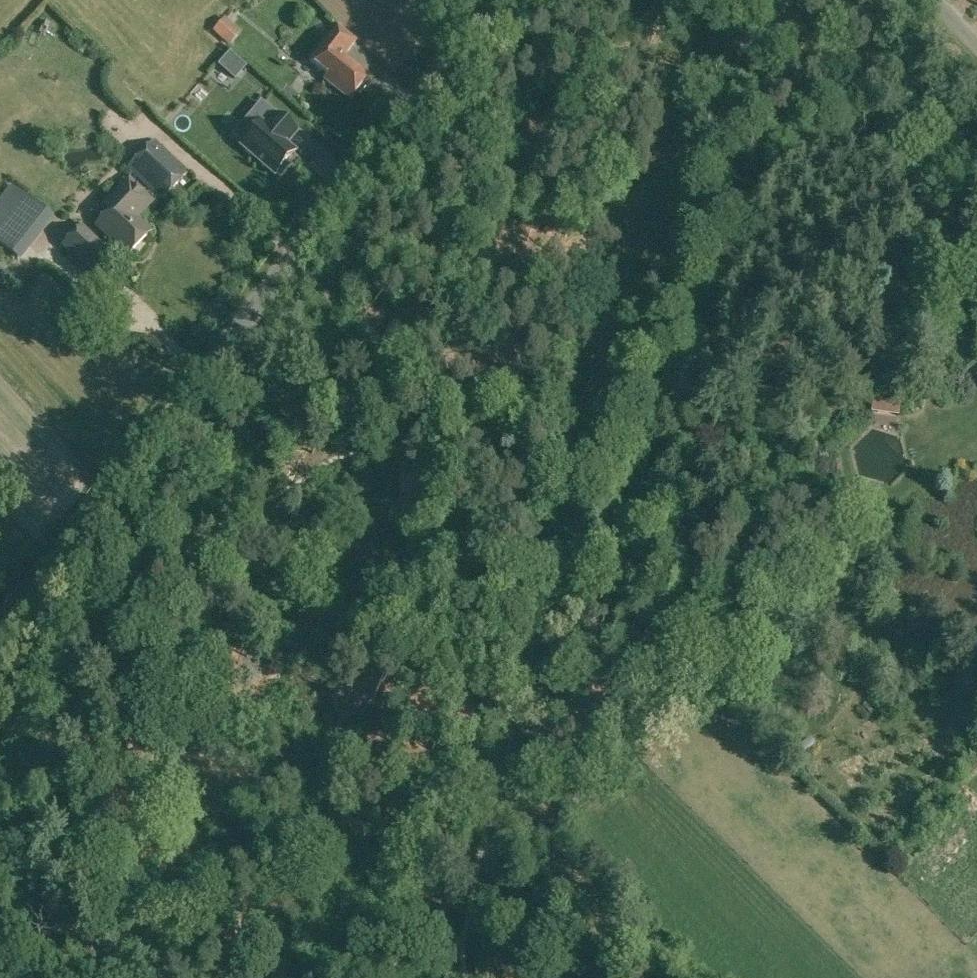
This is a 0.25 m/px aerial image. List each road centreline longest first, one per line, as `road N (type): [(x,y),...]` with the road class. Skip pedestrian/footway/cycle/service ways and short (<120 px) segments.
road 1 (residential): [(0,638),(489,0)]

